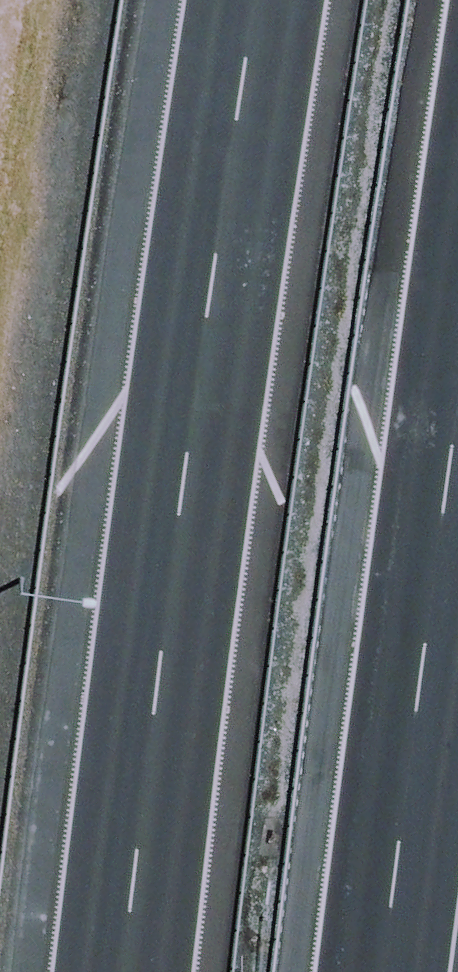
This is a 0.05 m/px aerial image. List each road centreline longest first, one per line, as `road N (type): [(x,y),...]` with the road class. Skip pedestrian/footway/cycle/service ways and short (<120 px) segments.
road 1 (motorway): [(85,971),(235,0)]
road 2 (motorway): [(457,427),(372,971)]

